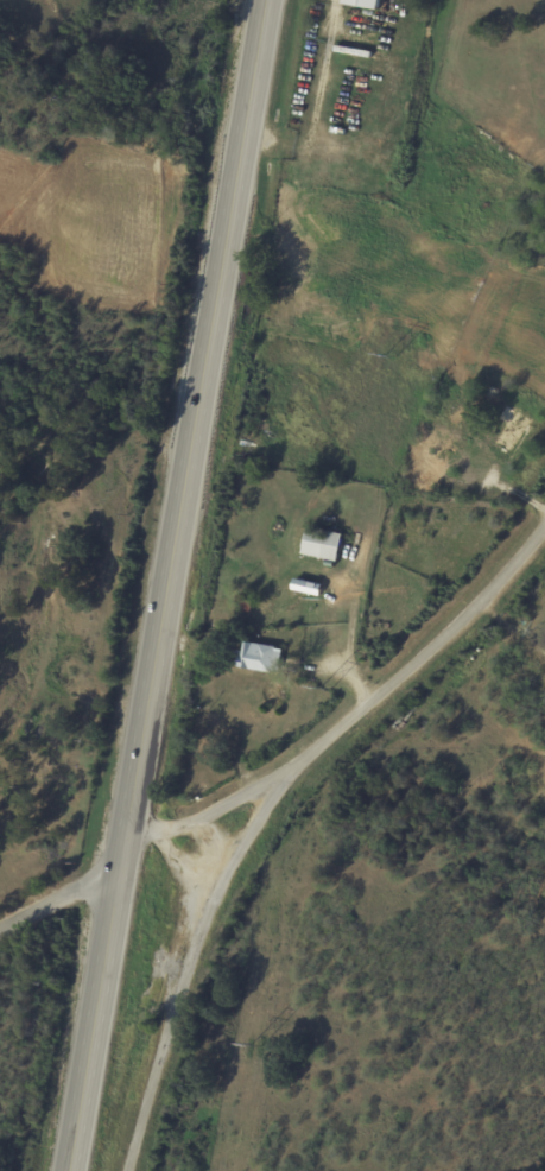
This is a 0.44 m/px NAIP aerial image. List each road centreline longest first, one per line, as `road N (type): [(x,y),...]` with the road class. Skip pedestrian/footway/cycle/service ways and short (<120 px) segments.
road 1 (trunk): [(68,1170),(265,0)]
road 2 (residential): [(126,830),(180,828),(302,760),(452,629),(544,530)]
road 3 (residential): [(126,1170),(191,955),(239,852),(302,760)]
road 4 (tertiary): [(0,932),(118,880)]

